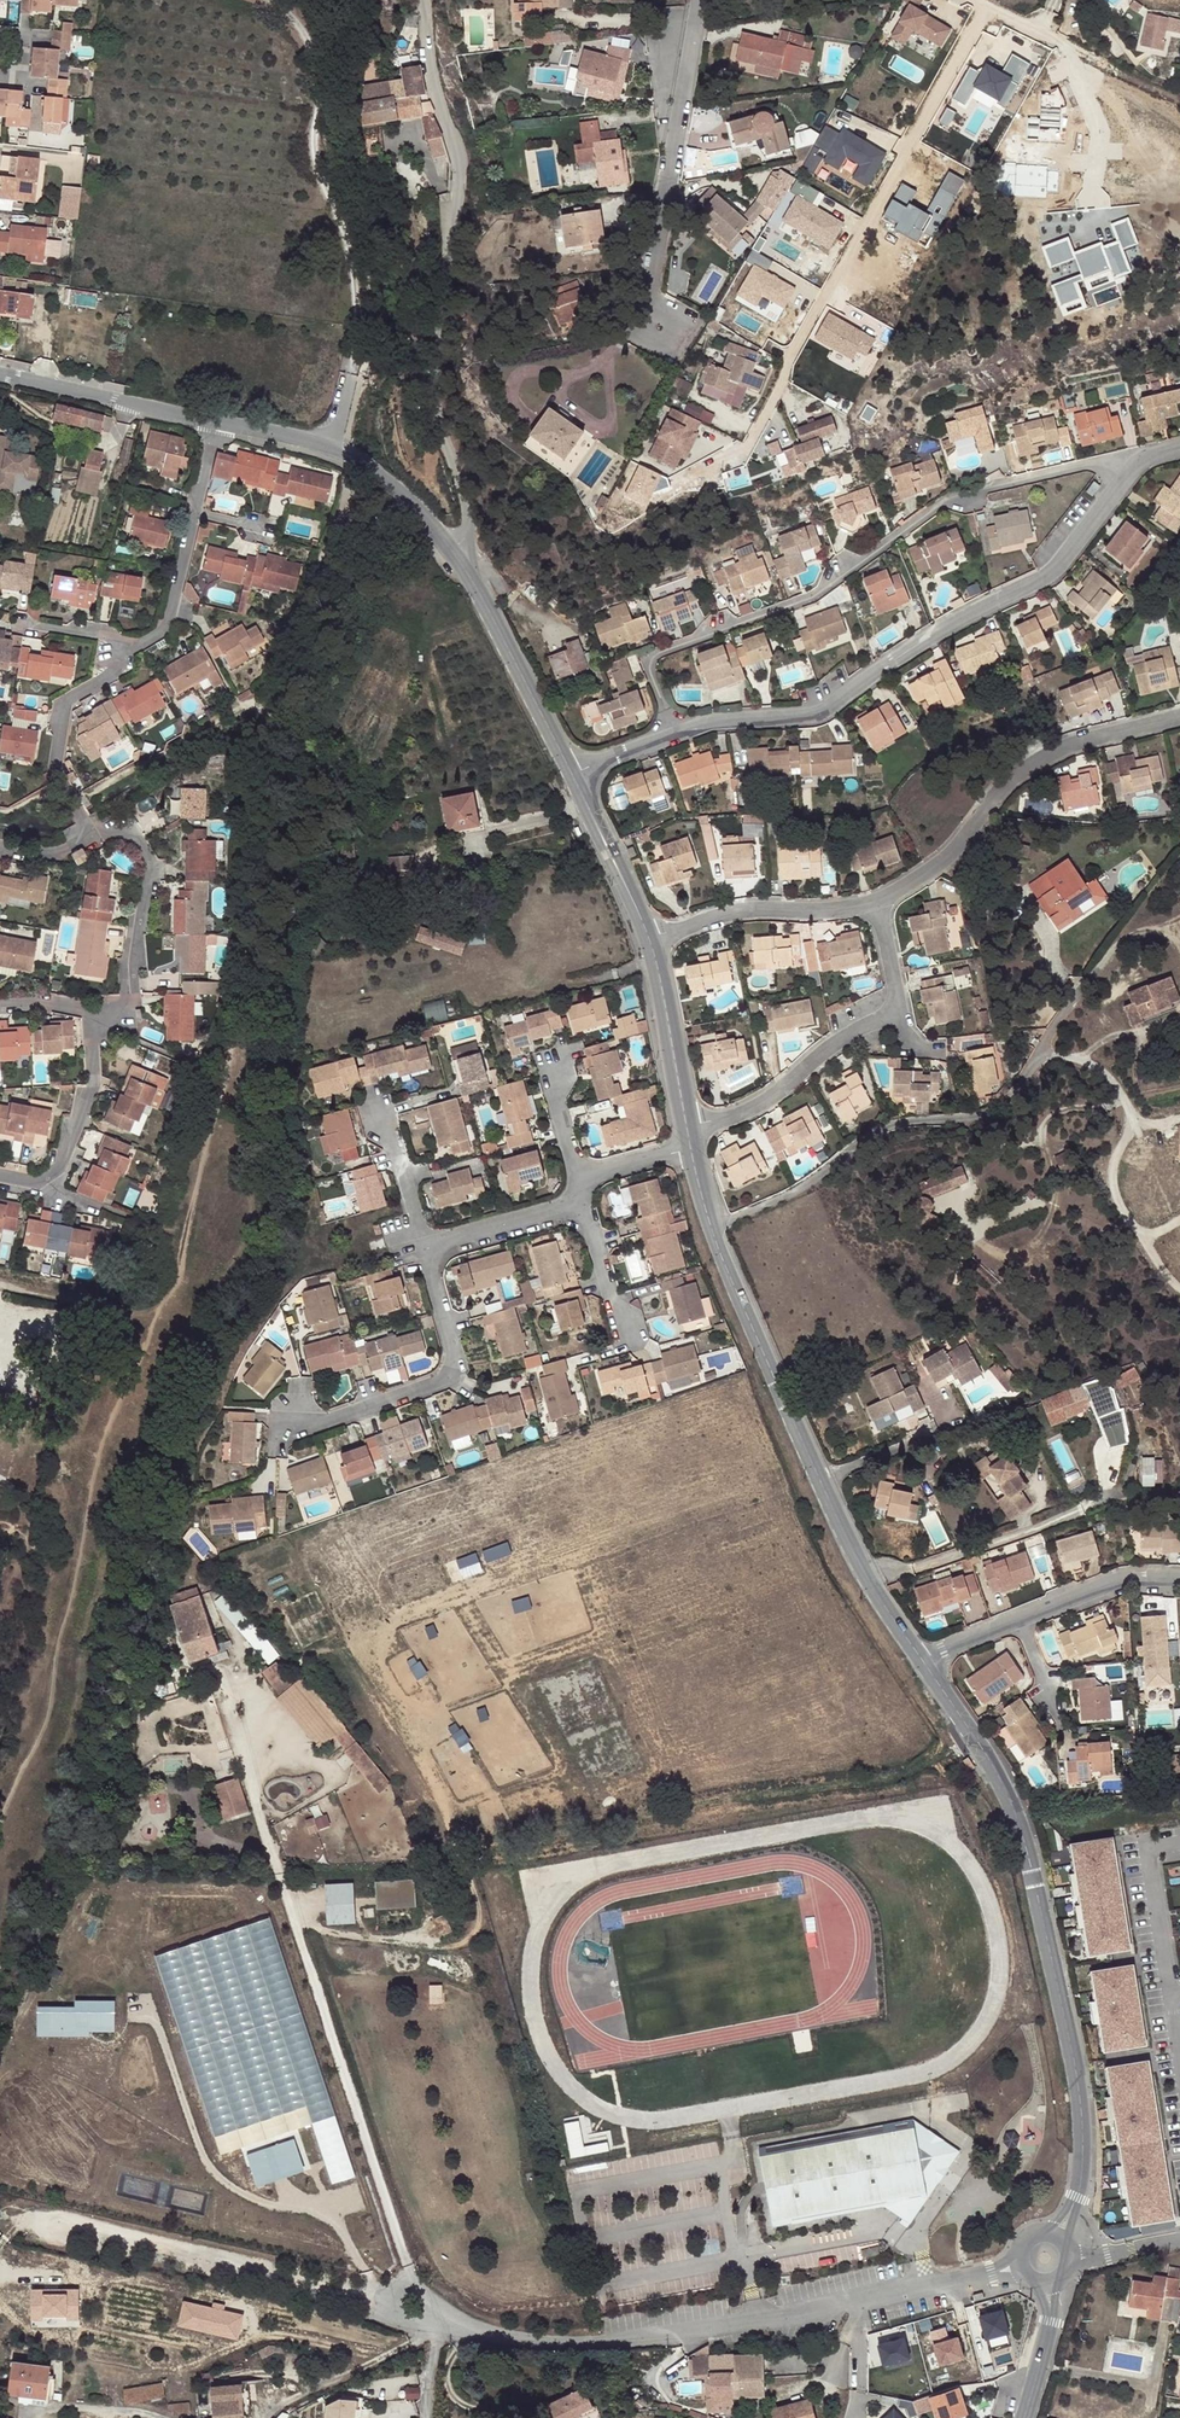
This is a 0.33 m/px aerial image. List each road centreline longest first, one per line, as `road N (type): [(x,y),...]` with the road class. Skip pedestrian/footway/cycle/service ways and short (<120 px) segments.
road 1 (residential): [(675,733),(647,658),(812,597),(944,502),(1095,464),(1138,463)]
road 2 (residential): [(1020,2266),(757,2319),(590,2342),(535,2339),(428,2310)]
road 3 (tertiary): [(1076,2197),(1079,2086),(1028,1848),(1000,1787),(917,1665)]
road 4 (residential): [(421,0),(425,65),(457,152),(440,403),(468,507),(469,534),(456,553)]
road 5 (residential): [(675,733),(716,720),(812,717),(829,707),(914,646),(1043,581),(1138,463)]
road 6 (residential): [(749,445),(989,8)]
road 7 (residential): [(214,421),(166,629),(123,651),(118,669),(60,707),(57,770),(100,835)]
road 8 (unclassified): [(706,1228),(794,1189),(875,1131),(979,1113),(1004,1100),(1087,980)]
road 9 (unclassified): [(336,448),(359,322),(350,240),(316,158),(318,63),(308,36),(277,0)]
road 10 (track): [(392,2300),(42,2220),(22,2221),(5,2234)]
road 11 (residential): [(868,908),(951,853),(1018,770),(1112,732),(1179,717)]
road 12 (residential): [(679,1127),(738,1114),(837,1039),(898,1013),(868,908)]
road 13 (residential): [(653,310),(696,0)]
road 14 (residential): [(440,1248),(430,1273),(450,1363),(440,1380),(326,1422),(288,1422)]
road 15 (tertiary): [(815,1482),(706,1228)]
road 16 (tertiary): [(566,779),(456,553)]
road 17 (residential): [(100,835),(134,838),(150,868),(126,995),(93,1018)]
road 18 (residential): [(864,1588),(1082,1512)]
road 19 (residential): [(642,939),(735,911),(868,908)]
road 20 (residential): [(93,1018),(94,1084),(60,1170),(37,1183),(0,1178)]
road 21 (tertiary): [(214,421),(0,378)]
road 22 (tertiary): [(679,1127),(642,939)]
road 23 (residential): [(414,2322),(408,2346),(265,2417)]
road 24 (residential): [(1171,1996),(1148,1854),(1153,1846),(1179,1842)]
road 25 (tertiary): [(642,939),(566,779)]
road 26 (residential): [(1019,1619),(1112,1583),(1179,1578)]
road 27 (residential): [(571,1200),(588,1224),(621,1326),(640,1348)]
road 28 (tertiary): [(456,553),(394,481),(336,448)]
road 29 (residential): [(379,1103),(410,1207),(440,1248)]
road 30 (residential): [(566,1051),(543,1064),(585,1186)]
road 31 (residential): [(571,1200),(552,1215),(440,1248)]
road 32 (residential): [(161,2417),(73,2407),(25,2417)]
road 33 (tertiary): [(336,448),(214,421)]

